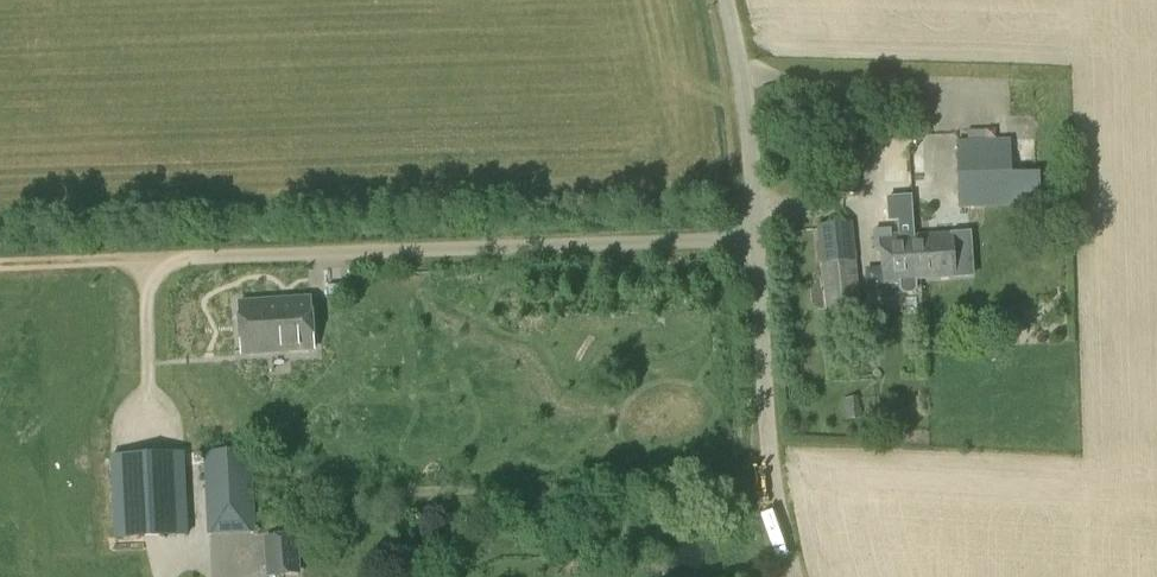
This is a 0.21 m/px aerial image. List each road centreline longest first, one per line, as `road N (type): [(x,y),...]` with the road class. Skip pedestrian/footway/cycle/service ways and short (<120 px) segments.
road 1 (unclassified): [(791,576),(773,509),(753,172),(727,0)]

